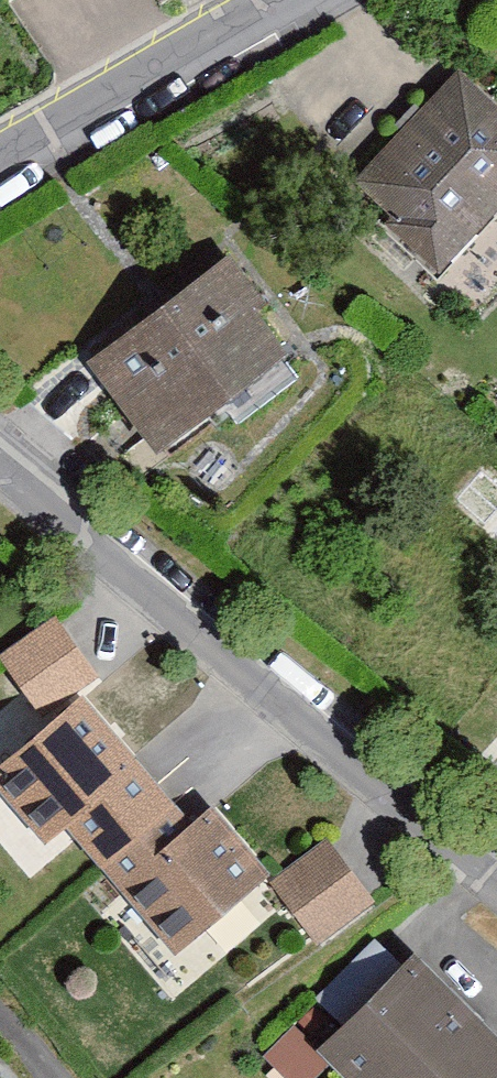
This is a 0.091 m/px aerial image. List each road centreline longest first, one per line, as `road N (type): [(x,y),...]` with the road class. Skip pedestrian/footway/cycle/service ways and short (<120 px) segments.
road 1 (residential): [(496,875),(0,458)]
road 2 (residential): [(0,181),(306,0)]

